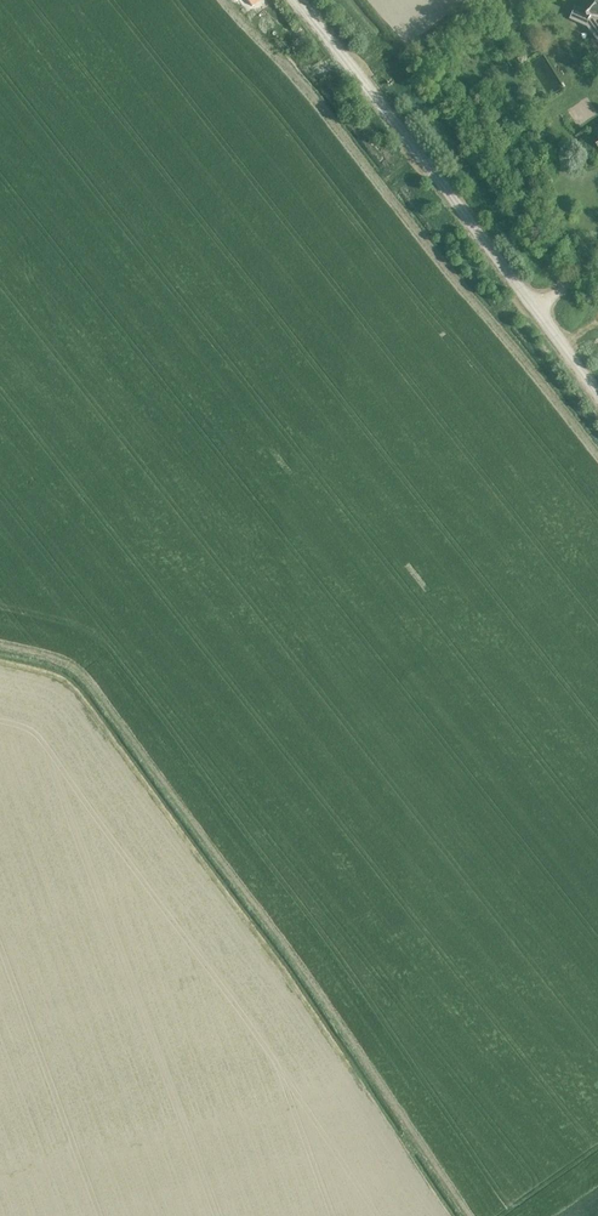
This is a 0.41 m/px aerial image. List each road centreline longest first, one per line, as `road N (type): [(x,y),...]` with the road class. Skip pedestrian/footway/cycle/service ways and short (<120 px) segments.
road 1 (unclassified): [(597,394),(298,0)]

